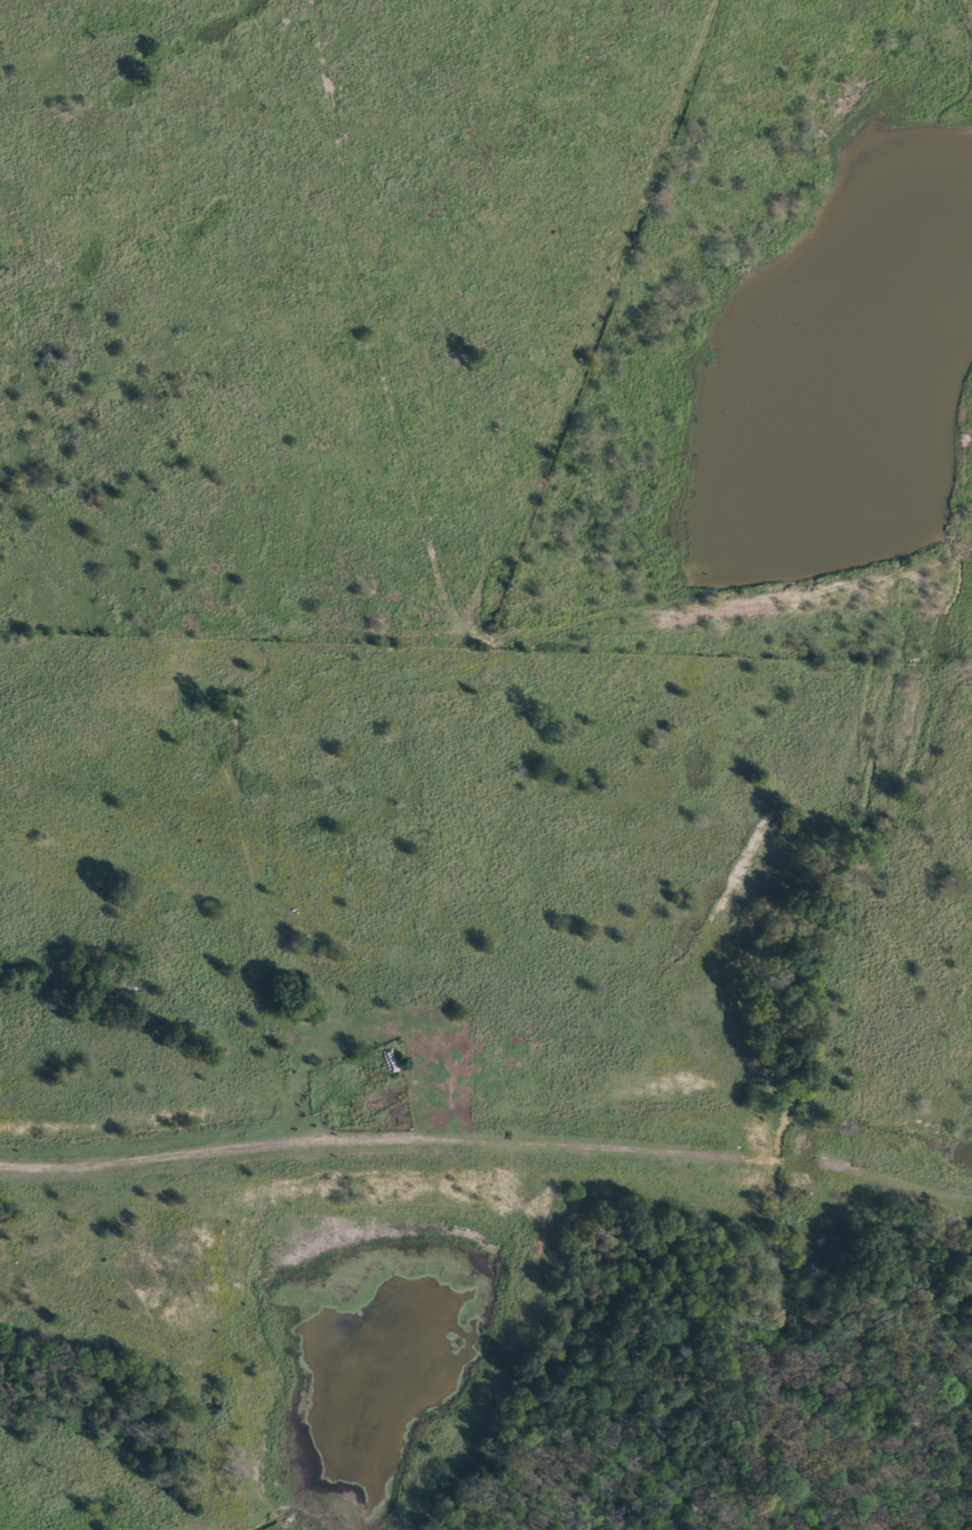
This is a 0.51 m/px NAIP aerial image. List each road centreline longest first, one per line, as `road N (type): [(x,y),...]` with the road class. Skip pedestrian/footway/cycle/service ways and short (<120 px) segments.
road 1 (residential): [(0,1126),(48,1133),(447,1133),(971,1203)]

